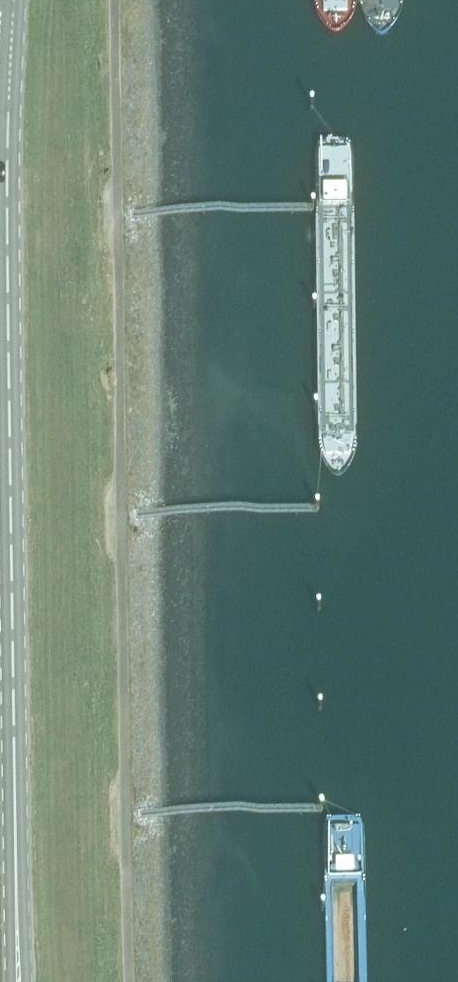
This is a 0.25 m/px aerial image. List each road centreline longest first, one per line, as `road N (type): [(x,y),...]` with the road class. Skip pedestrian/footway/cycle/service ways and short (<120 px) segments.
road 1 (tertiary): [(18,981),(10,673),(15,0)]

